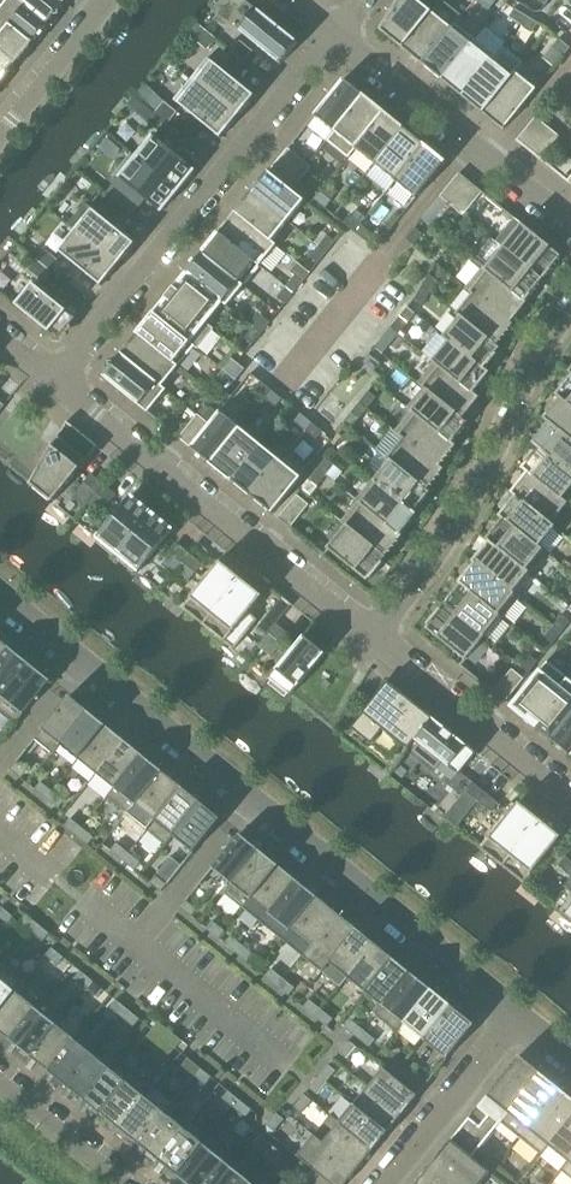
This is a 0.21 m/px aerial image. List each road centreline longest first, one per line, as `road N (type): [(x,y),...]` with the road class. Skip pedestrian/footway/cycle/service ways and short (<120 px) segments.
road 1 (residential): [(524,1015),(0,591)]
road 2 (residential): [(336,35),(53,378)]
road 3 (residential): [(53,378),(376,640)]
road 4 (residential): [(376,640),(466,515),(570,315)]
road 5 (residential): [(336,35),(570,224)]
road 6 (residential): [(376,640),(570,798)]
road 7 (residential): [(524,1015),(382,1183)]
road 8 (residential): [(105,0),(0,133)]
road 9 (residential): [(116,1183),(0,1088)]

